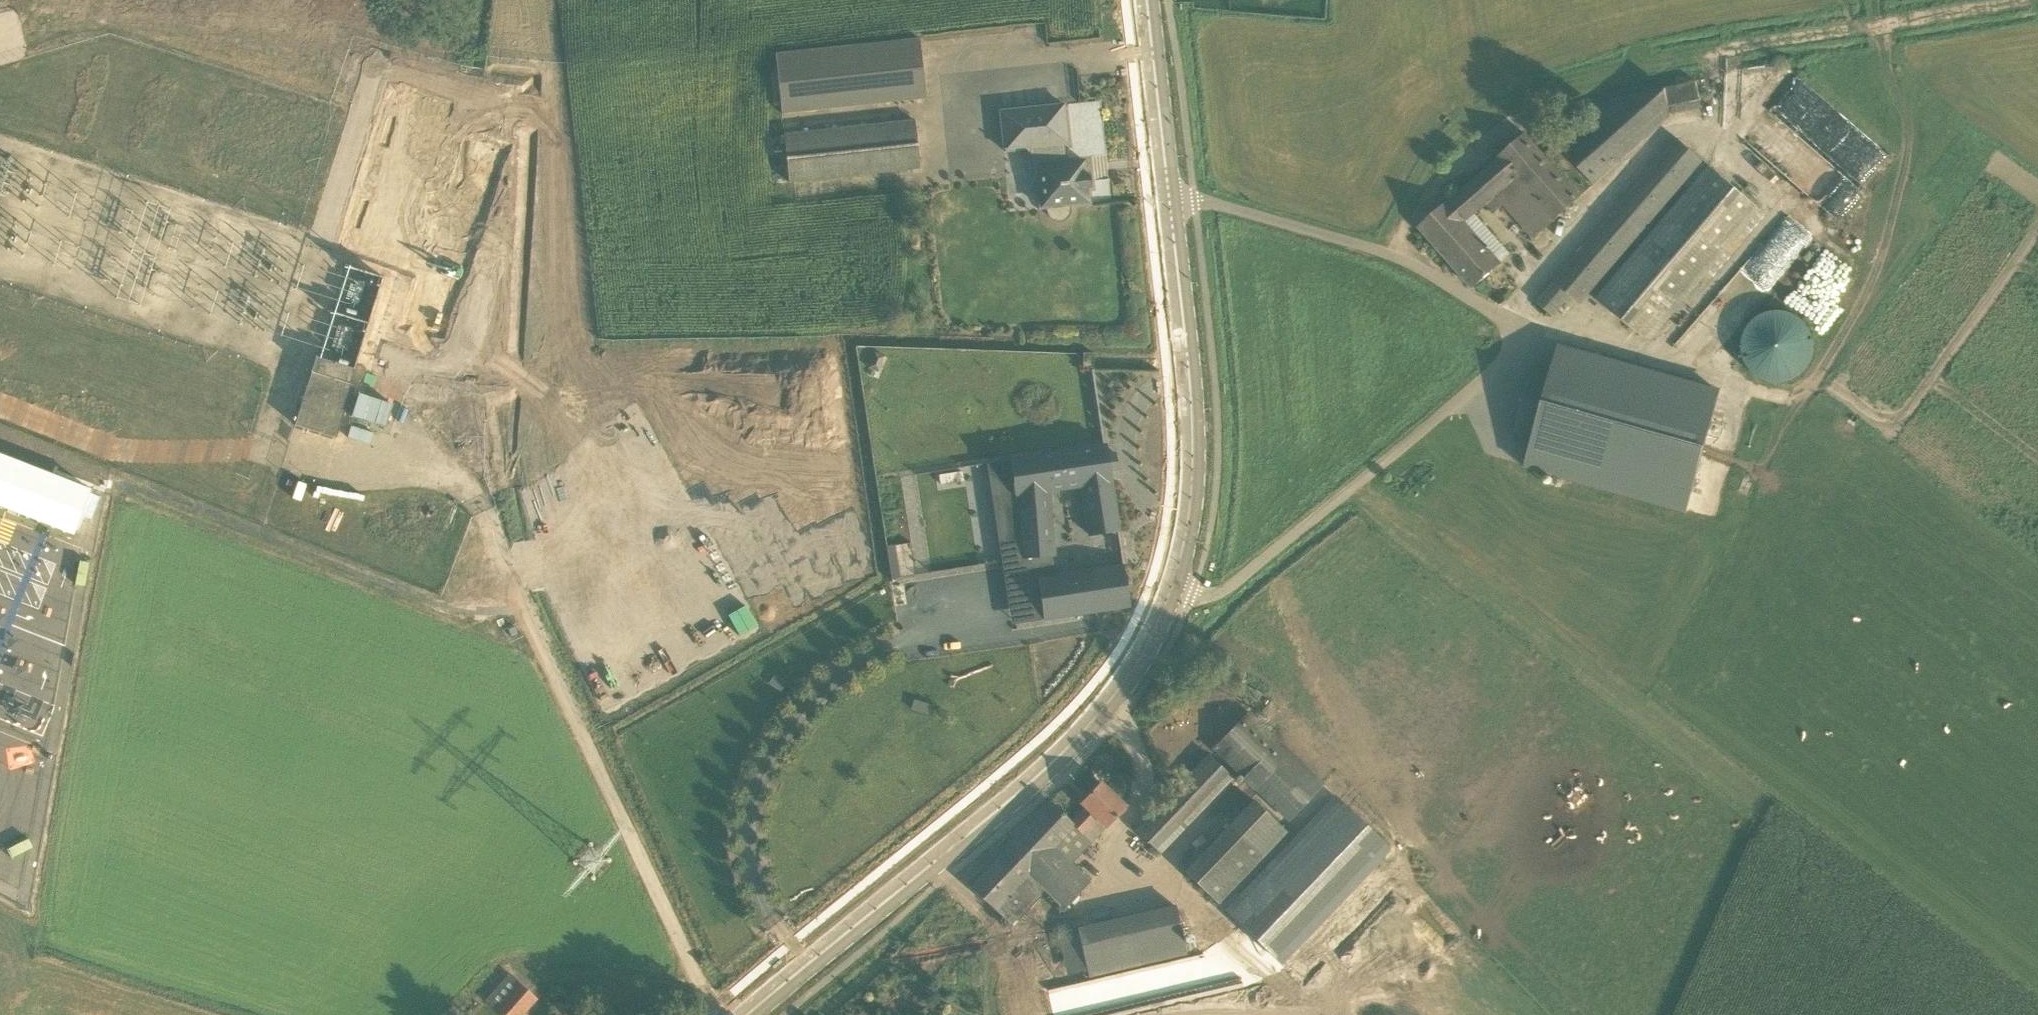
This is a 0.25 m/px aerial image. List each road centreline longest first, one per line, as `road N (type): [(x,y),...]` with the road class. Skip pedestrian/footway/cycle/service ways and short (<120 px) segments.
road 1 (unclassified): [(1168,599),(1201,601),(1245,581),(1522,334),(1385,251),(1197,200),(1168,205)]
road 2 (secondary): [(748,1014),(935,867),(1099,716),(1139,664),(1168,599)]
road 3 (secondary): [(1168,599),(1189,533),(1194,445),(1168,205)]
road 4 (secondary): [(1168,205),(1149,0)]

